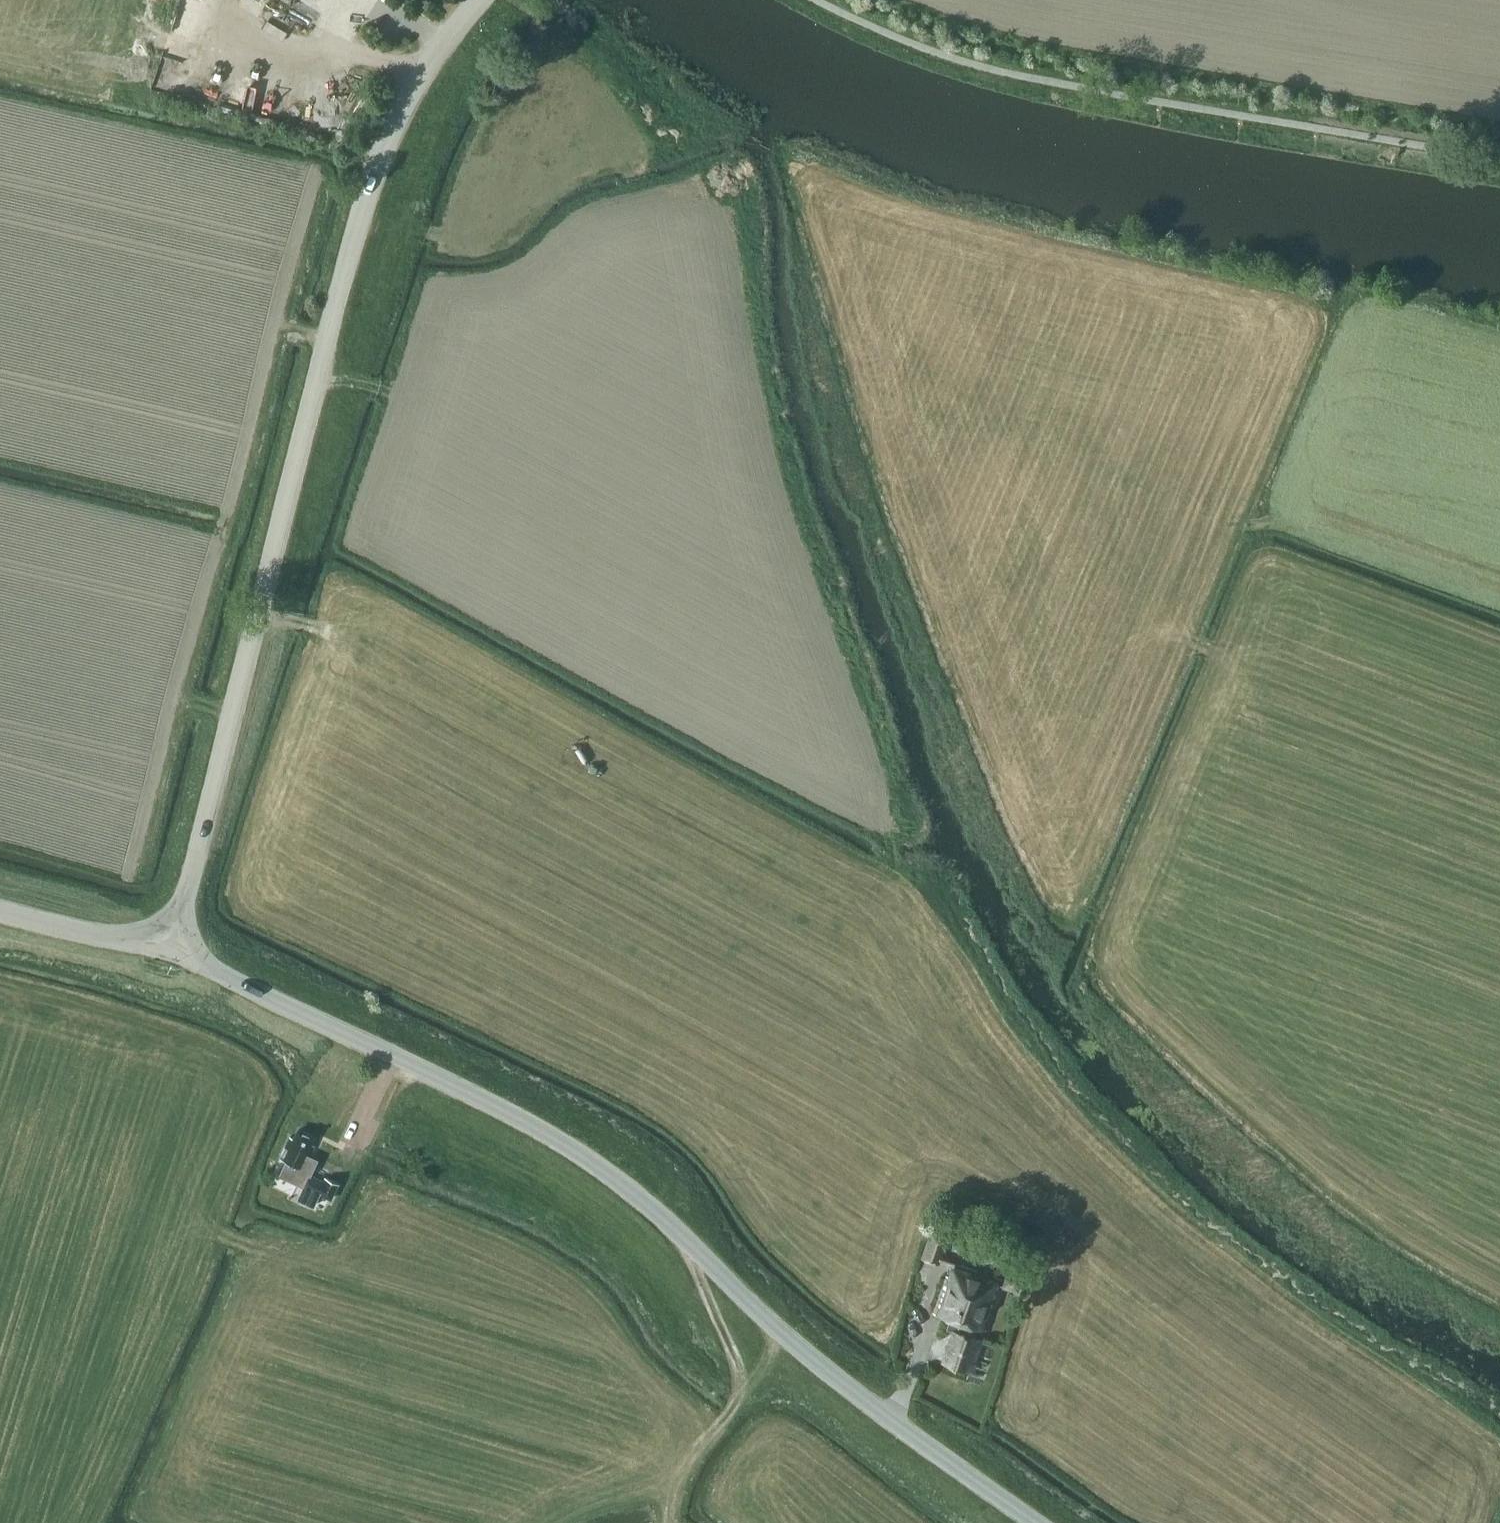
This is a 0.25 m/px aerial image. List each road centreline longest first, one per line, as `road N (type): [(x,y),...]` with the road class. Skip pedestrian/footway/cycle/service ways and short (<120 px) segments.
road 1 (unclassified): [(1038,1522),(838,1378),(676,1227),(562,1140),(171,949)]
road 2 (tertiary): [(171,949),(372,177),(426,74),(484,0)]
road 3 (tertiary): [(171,949),(0,908)]

